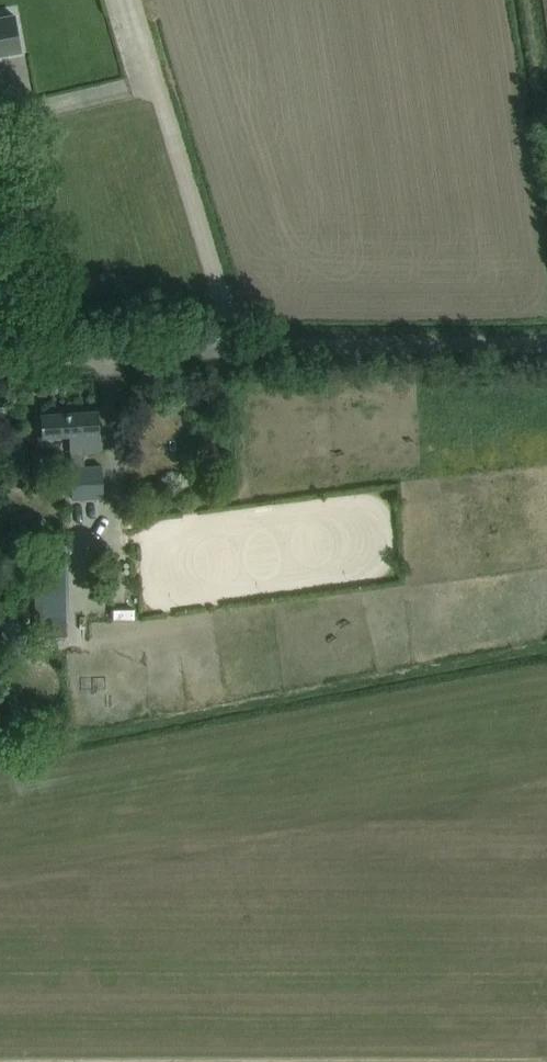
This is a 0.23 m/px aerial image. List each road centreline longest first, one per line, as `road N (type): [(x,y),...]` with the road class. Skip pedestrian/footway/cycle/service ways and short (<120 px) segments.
road 1 (unclassified): [(0,363),(281,346),(546,346)]

